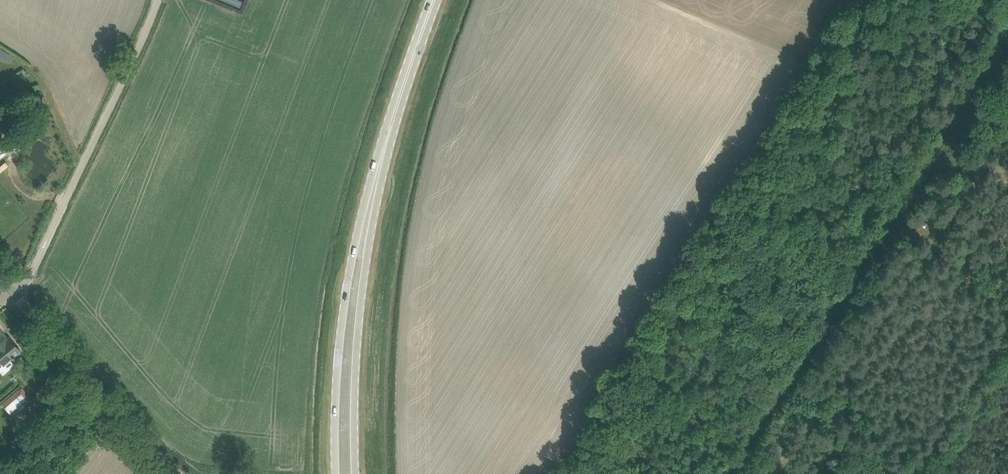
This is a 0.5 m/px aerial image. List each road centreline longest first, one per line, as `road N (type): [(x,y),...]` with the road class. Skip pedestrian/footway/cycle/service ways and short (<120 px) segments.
road 1 (unclassified): [(17,297),(158,0)]
road 2 (primary): [(365,230),(340,338),(335,473)]
road 3 (primary): [(356,473),(365,230)]
road 4 (primary): [(365,230),(434,0)]
road 5 (tertiary): [(113,406),(17,297)]

